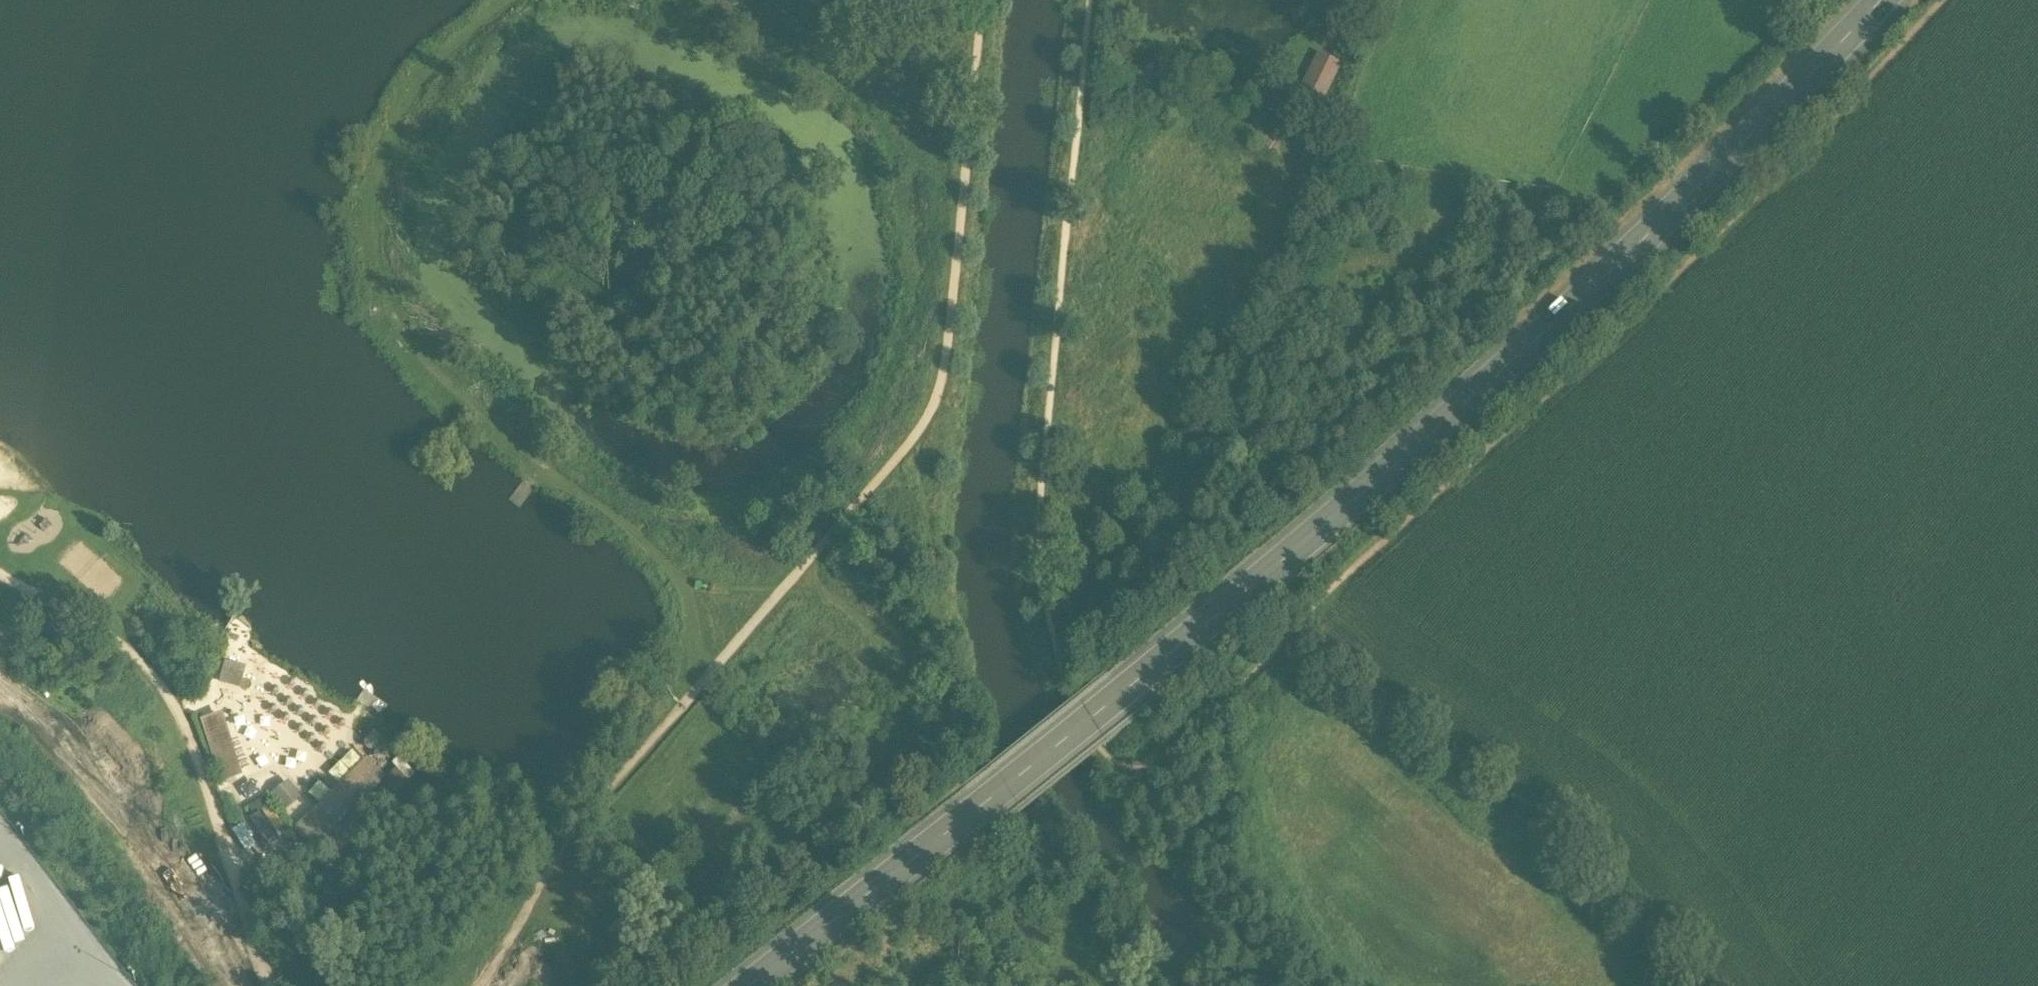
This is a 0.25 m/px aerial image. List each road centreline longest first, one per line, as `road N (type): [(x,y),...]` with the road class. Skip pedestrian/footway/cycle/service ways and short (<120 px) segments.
road 1 (primary): [(757,985),(1287,561),(1688,190),(1876,0)]

